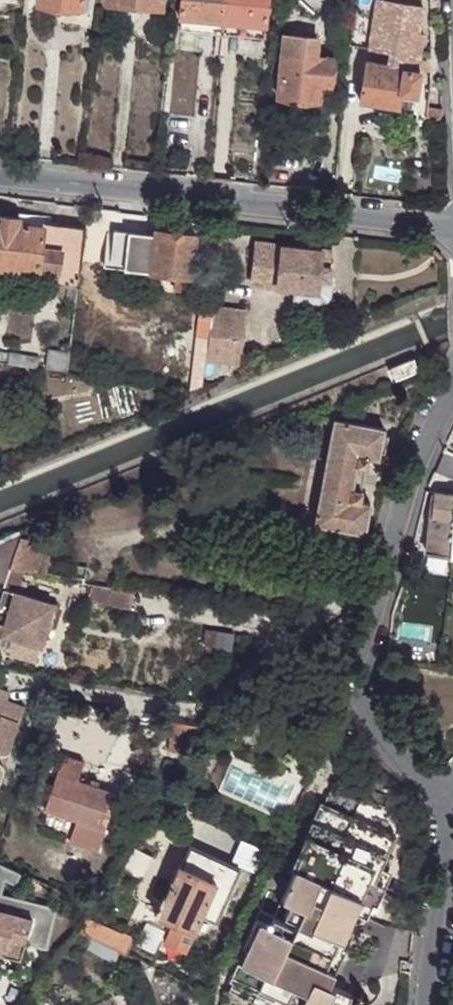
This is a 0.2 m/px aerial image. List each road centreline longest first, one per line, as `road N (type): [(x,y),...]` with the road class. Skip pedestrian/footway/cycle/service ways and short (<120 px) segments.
road 1 (residential): [(452,380),(378,589),(362,694),(381,746),(437,800),(443,834),(427,1004)]
road 2 (residential): [(452,226),(0,174)]

